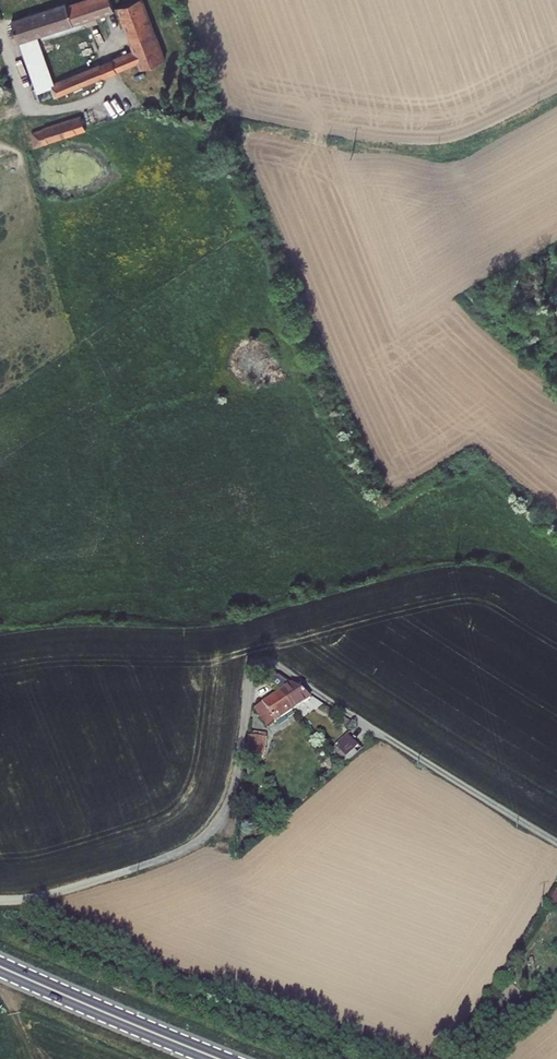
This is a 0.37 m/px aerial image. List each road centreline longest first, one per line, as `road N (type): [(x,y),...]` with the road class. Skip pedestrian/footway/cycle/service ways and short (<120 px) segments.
road 1 (track): [(0,900),(143,865),(211,831),(232,792),(249,671),(263,659),(556,843)]
road 2 (track): [(556,102),(430,158),(334,149),(136,101)]
road 3 (secondary): [(218,1058),(0,966)]
road 4 (residential): [(136,101),(29,115),(0,43)]

